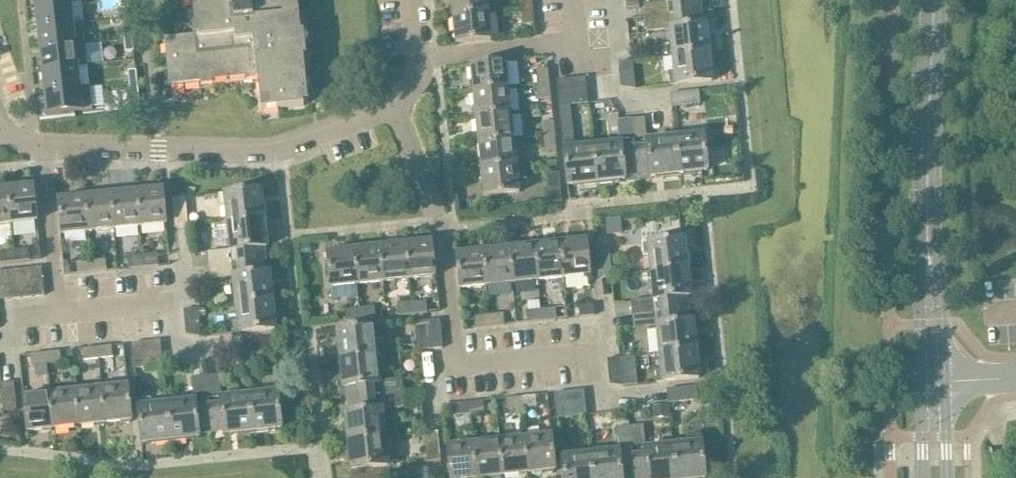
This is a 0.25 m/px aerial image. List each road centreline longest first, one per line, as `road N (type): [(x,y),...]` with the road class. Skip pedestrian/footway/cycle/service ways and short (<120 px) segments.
road 1 (residential): [(0,129),(41,146),(275,147),(391,102),(421,60),(413,0)]
road 2 (tertiary): [(935,0),(927,236)]
road 3 (tertiary): [(946,381),(927,236)]
road 4 (tertiary): [(927,236),(921,382)]

